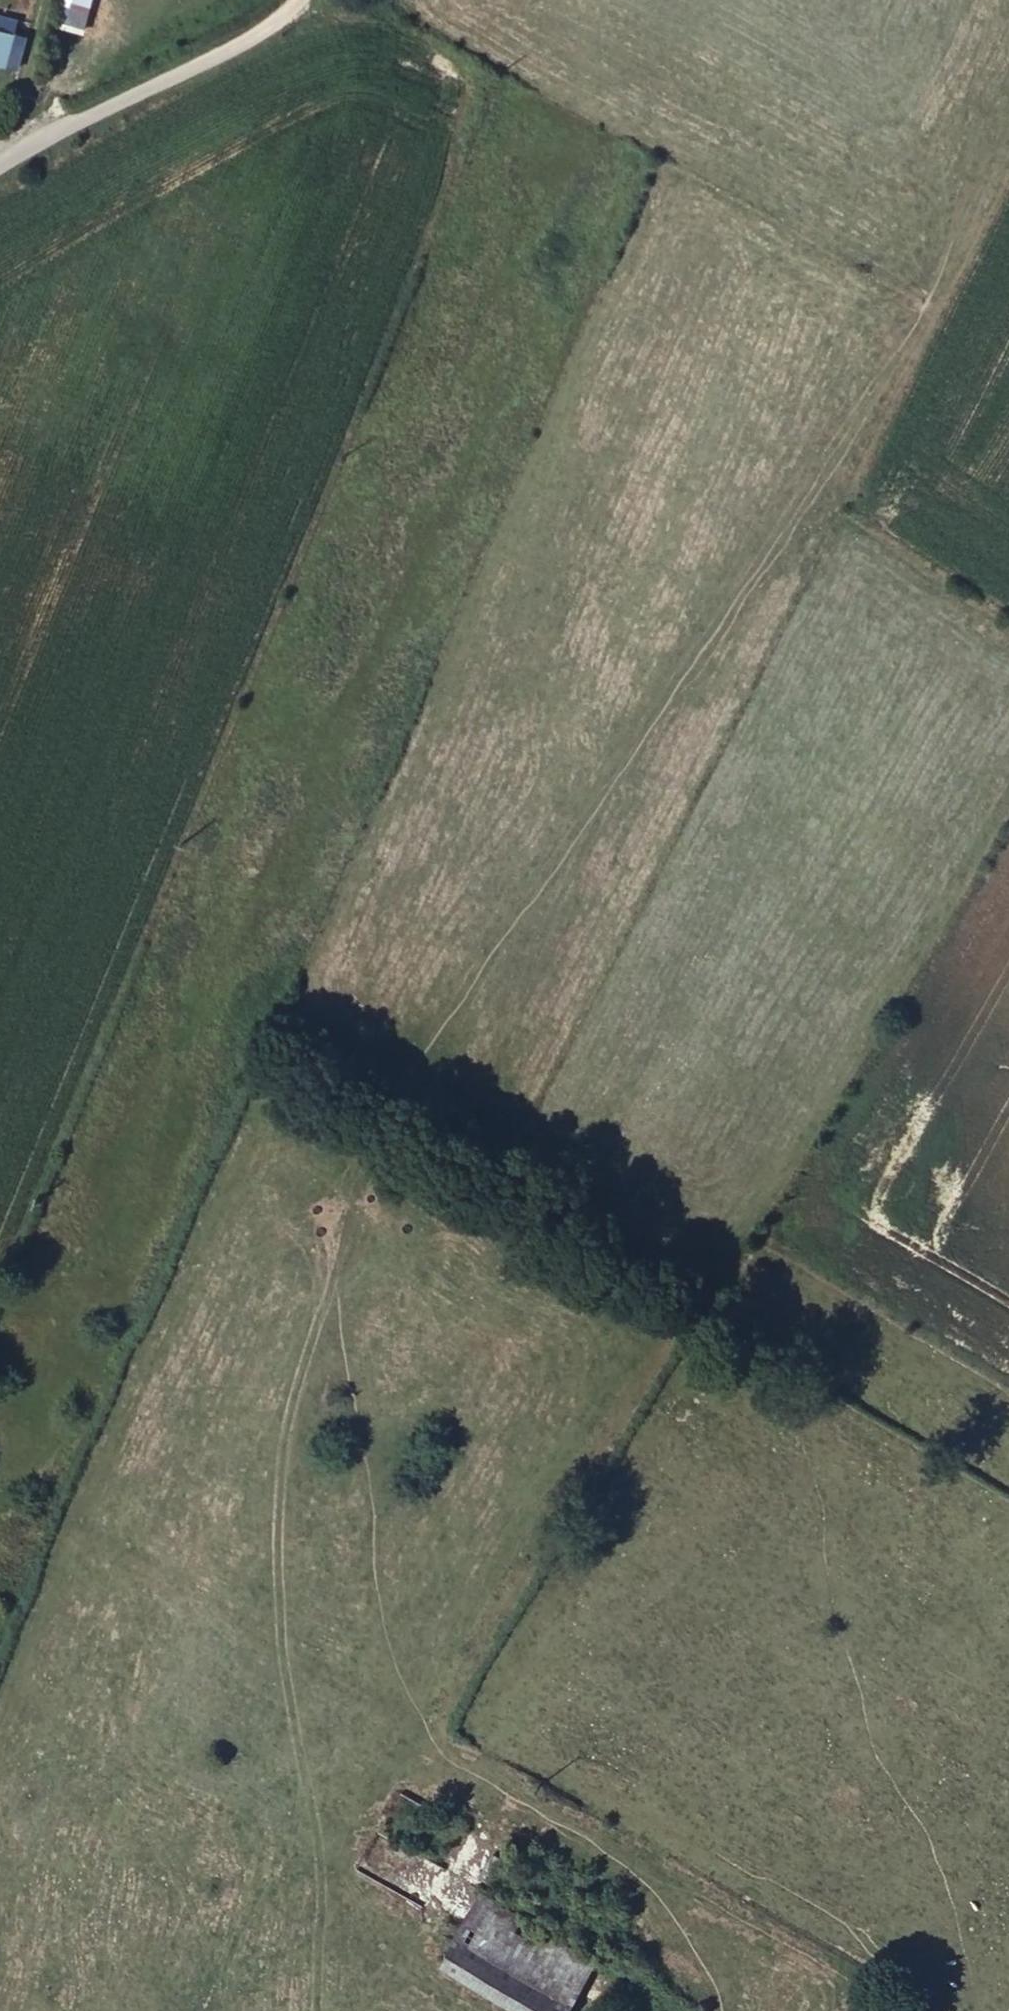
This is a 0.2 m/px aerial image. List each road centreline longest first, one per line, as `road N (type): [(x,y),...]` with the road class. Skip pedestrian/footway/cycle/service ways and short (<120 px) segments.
road 1 (unclassified): [(0,171),(253,39),(298,0)]
road 2 (track): [(25,157),(19,128),(48,0)]

